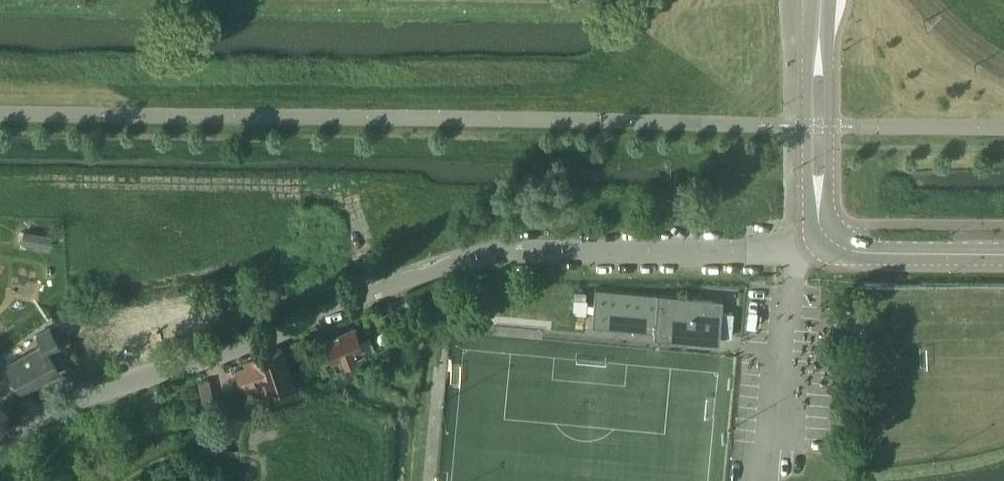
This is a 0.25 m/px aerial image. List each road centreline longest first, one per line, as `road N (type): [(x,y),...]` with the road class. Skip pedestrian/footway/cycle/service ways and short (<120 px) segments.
road 1 (unclassified): [(0,437),(64,403),(258,343),(464,259),(797,250)]
road 2 (track): [(370,294),(349,218),(330,193),(264,184),(53,181)]
road 3 (unclassified): [(749,471),(774,431),(797,250)]
road 4 (tertiary): [(817,44),(806,79),(807,178),(810,210),(826,237)]
road 5 (tertiary): [(826,237),(826,78),(817,44)]
road 6 (tertiary): [(826,237),(873,254),(1003,255)]

